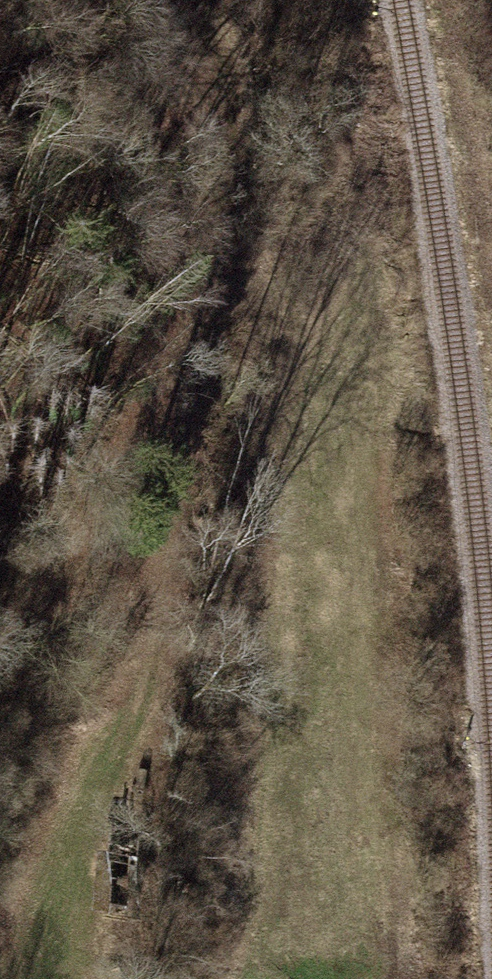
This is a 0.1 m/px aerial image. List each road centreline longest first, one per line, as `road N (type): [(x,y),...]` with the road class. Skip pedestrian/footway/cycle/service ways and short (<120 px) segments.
road 1 (track): [(172,0),(181,313),(157,704),(119,837)]
road 2 (track): [(0,655),(181,313)]

